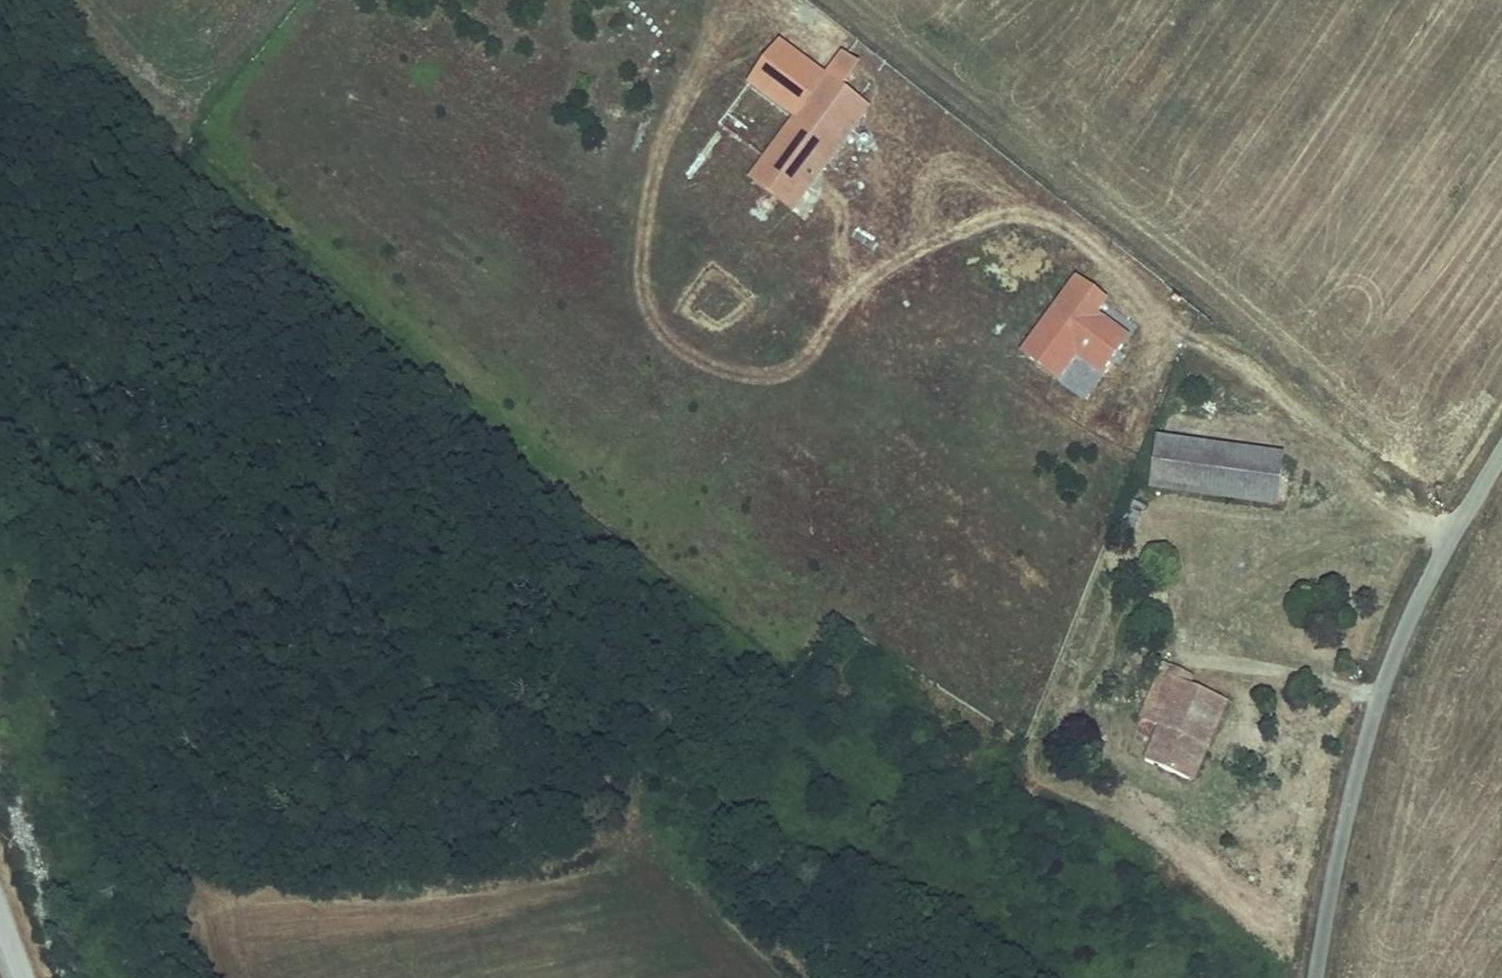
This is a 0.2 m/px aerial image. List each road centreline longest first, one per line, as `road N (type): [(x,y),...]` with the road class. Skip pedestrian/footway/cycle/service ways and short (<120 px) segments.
road 1 (unclassified): [(1315,977),(1374,687),(1470,489),(1501,447)]

